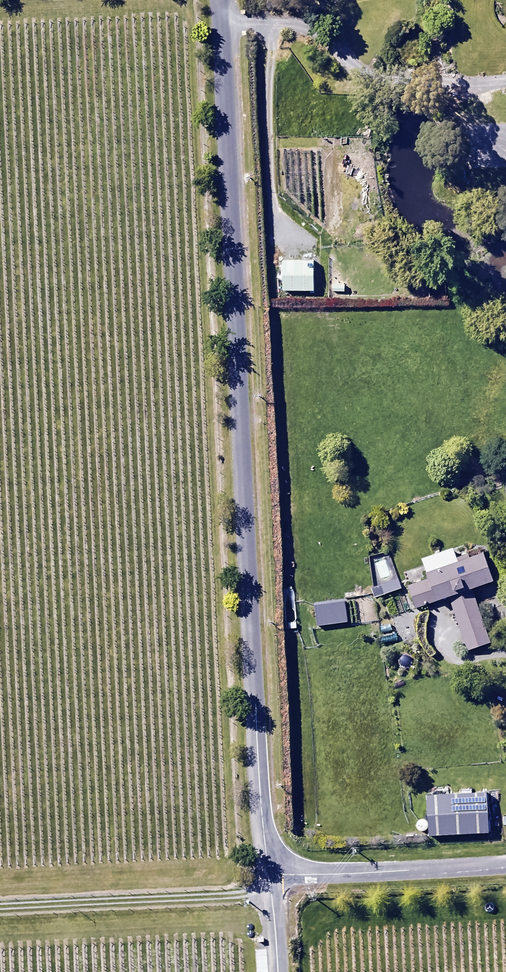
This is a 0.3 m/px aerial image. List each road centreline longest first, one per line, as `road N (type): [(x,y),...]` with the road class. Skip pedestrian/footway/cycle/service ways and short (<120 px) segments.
road 1 (unclassified): [(270,878),(222,0)]
road 2 (unclassified): [(505,866),(270,878)]

